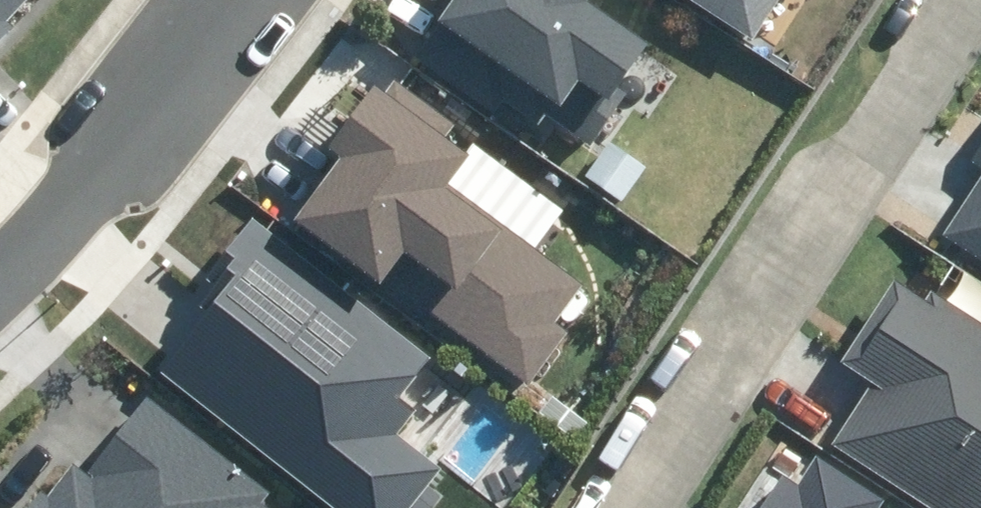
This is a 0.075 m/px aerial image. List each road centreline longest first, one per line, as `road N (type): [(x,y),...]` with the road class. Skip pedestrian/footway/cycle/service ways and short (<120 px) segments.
road 1 (residential): [(619,507),(938,62),(974,0)]
road 2 (residential): [(224,0),(126,145),(0,267)]

